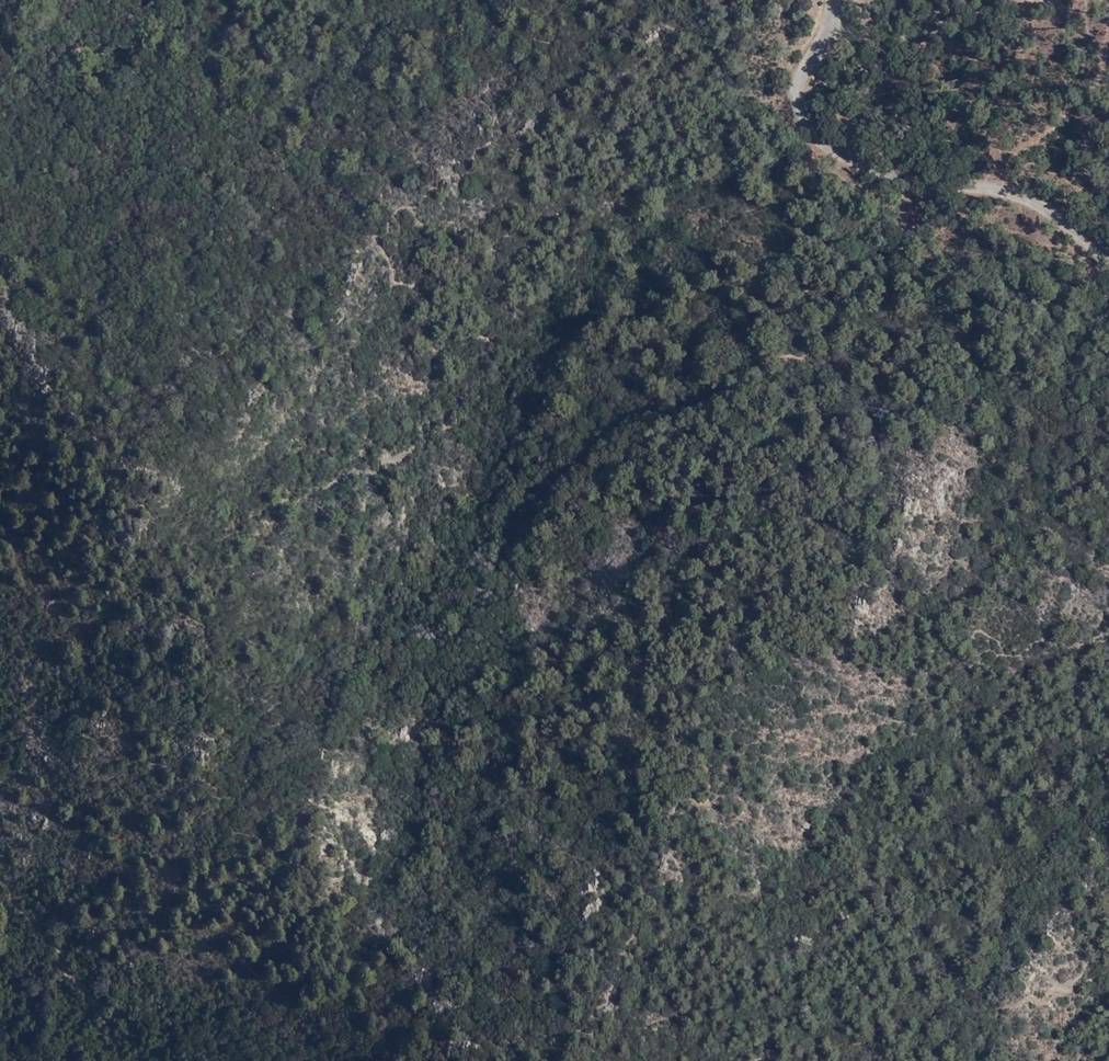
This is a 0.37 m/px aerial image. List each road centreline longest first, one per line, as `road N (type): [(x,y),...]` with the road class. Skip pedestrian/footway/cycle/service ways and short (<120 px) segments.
road 1 (tertiary): [(831,0),(808,63),(803,111),(832,146),(915,180),(1028,200),(1108,260)]

